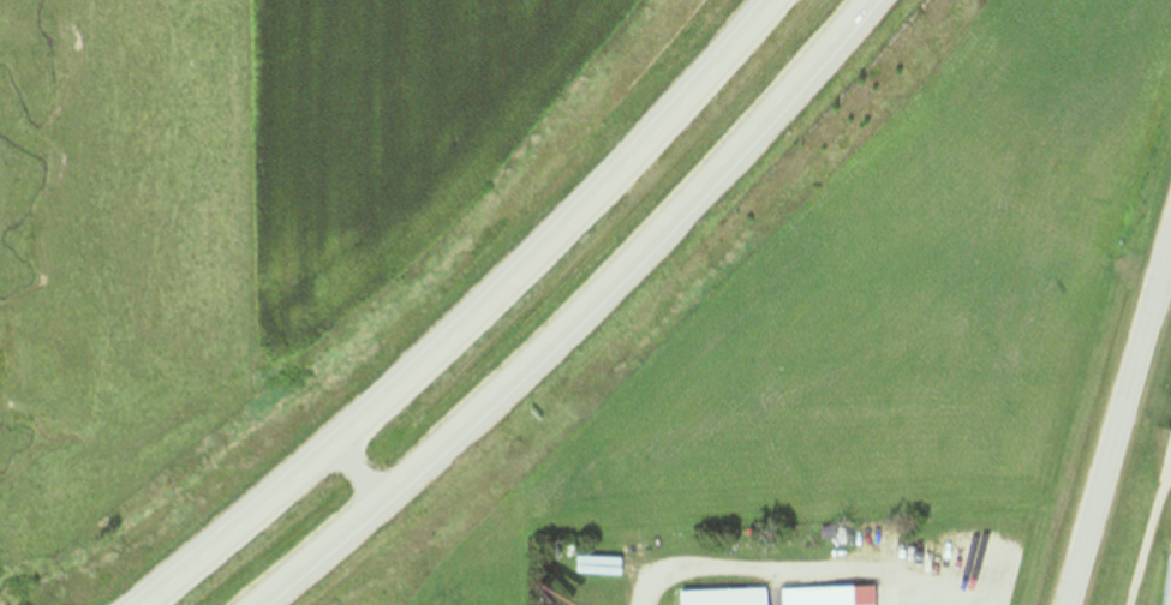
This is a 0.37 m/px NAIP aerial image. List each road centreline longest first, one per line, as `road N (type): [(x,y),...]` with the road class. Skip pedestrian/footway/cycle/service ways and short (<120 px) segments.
road 1 (motorway): [(776,0),(662,132),(455,335),(142,604)]
road 2 (motorway): [(253,604),(382,499),(585,307),(758,131),(872,0)]
road 3 (residential): [(1061,604),(1170,229)]

